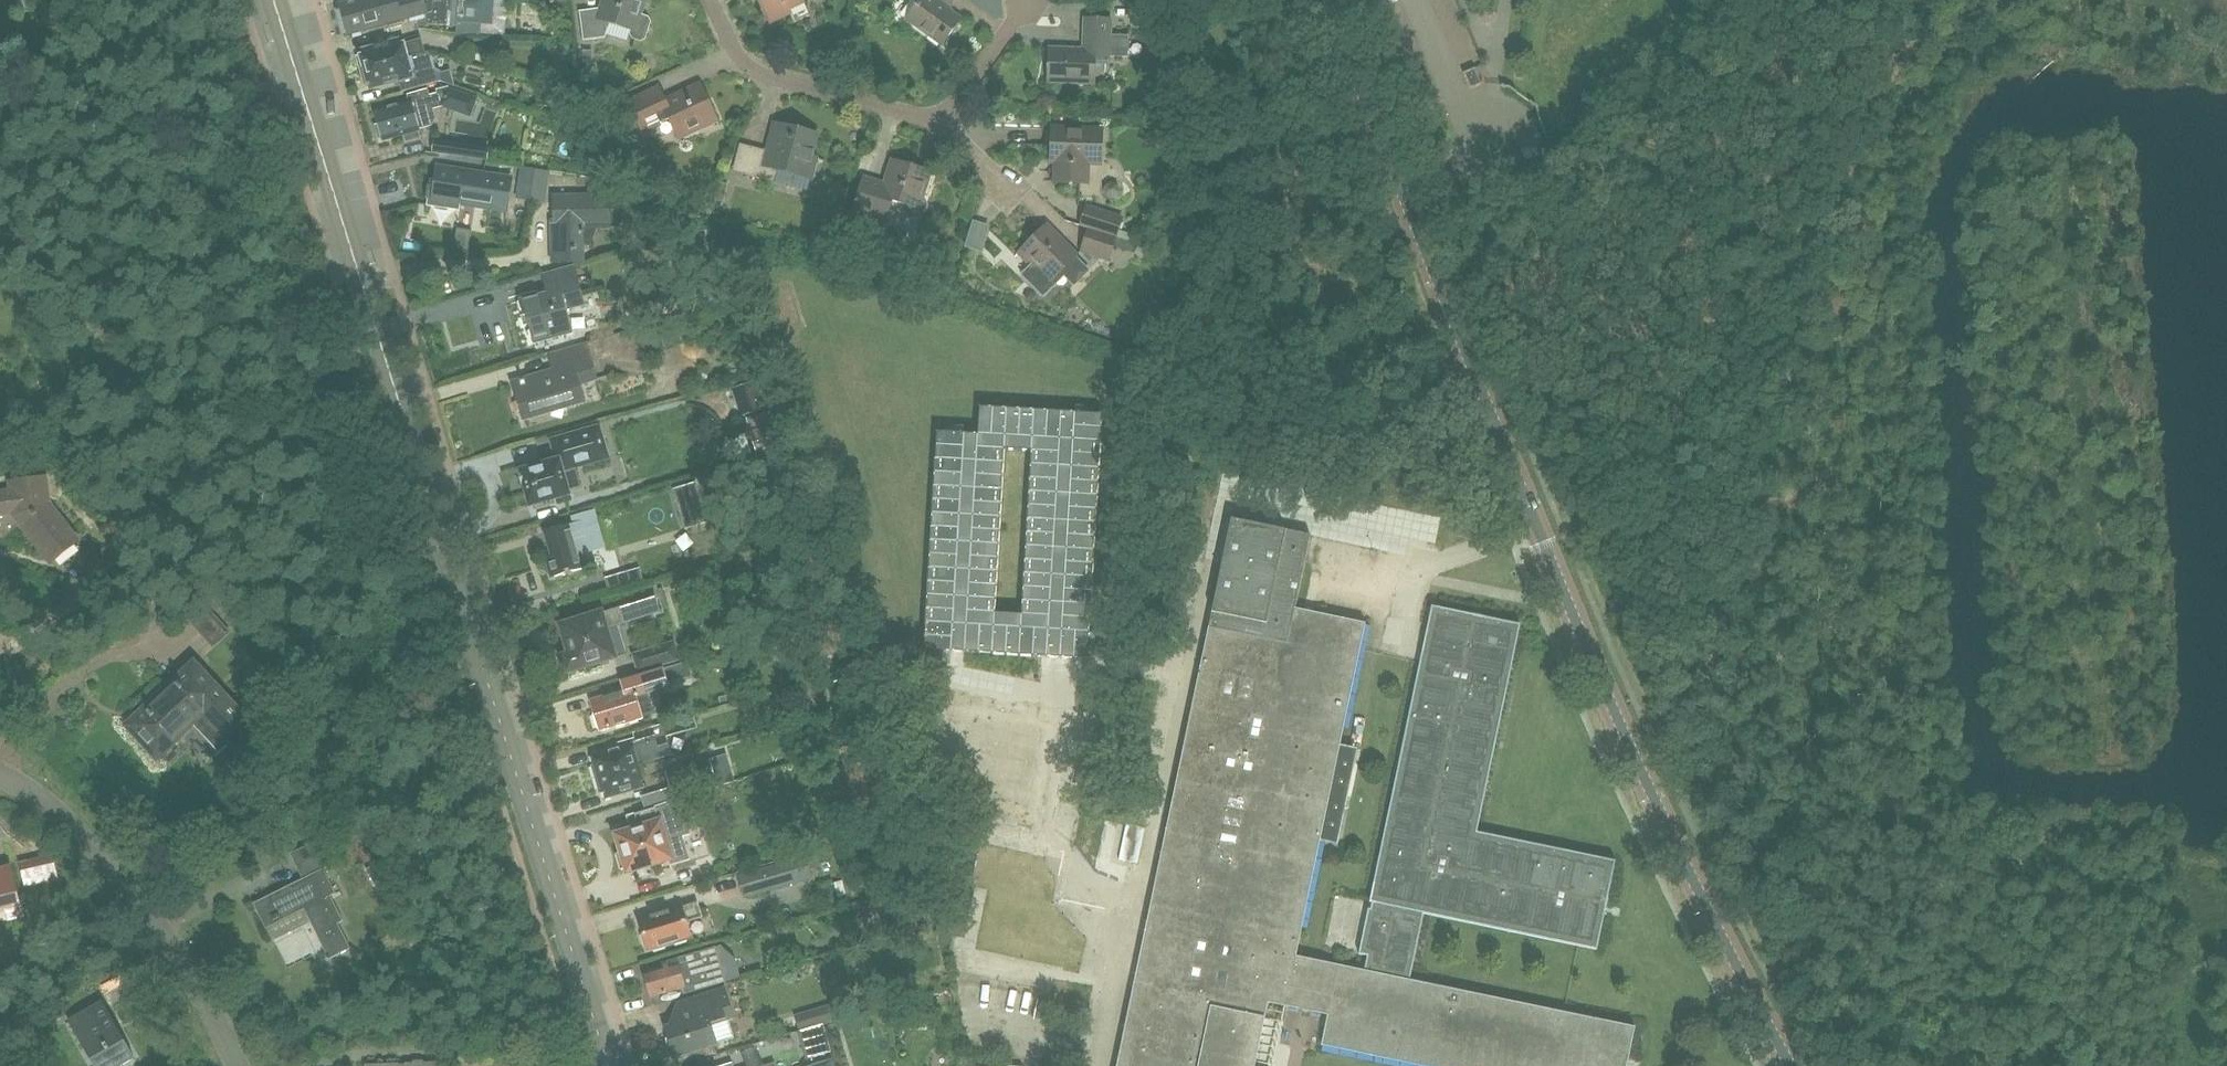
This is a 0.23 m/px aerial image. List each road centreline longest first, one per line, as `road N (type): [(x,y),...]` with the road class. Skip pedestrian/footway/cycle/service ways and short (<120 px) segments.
road 1 (unclassified): [(1791,1065),(1617,718),(1324,0)]
road 2 (secondary): [(607,1065),(274,0)]
road 3 (residential): [(237,1065),(198,989),(141,907),(53,810),(0,777)]
road 4 (residential): [(939,116),(764,77),(736,56),(710,0)]
road 5 (residential): [(939,116),(1028,0)]

